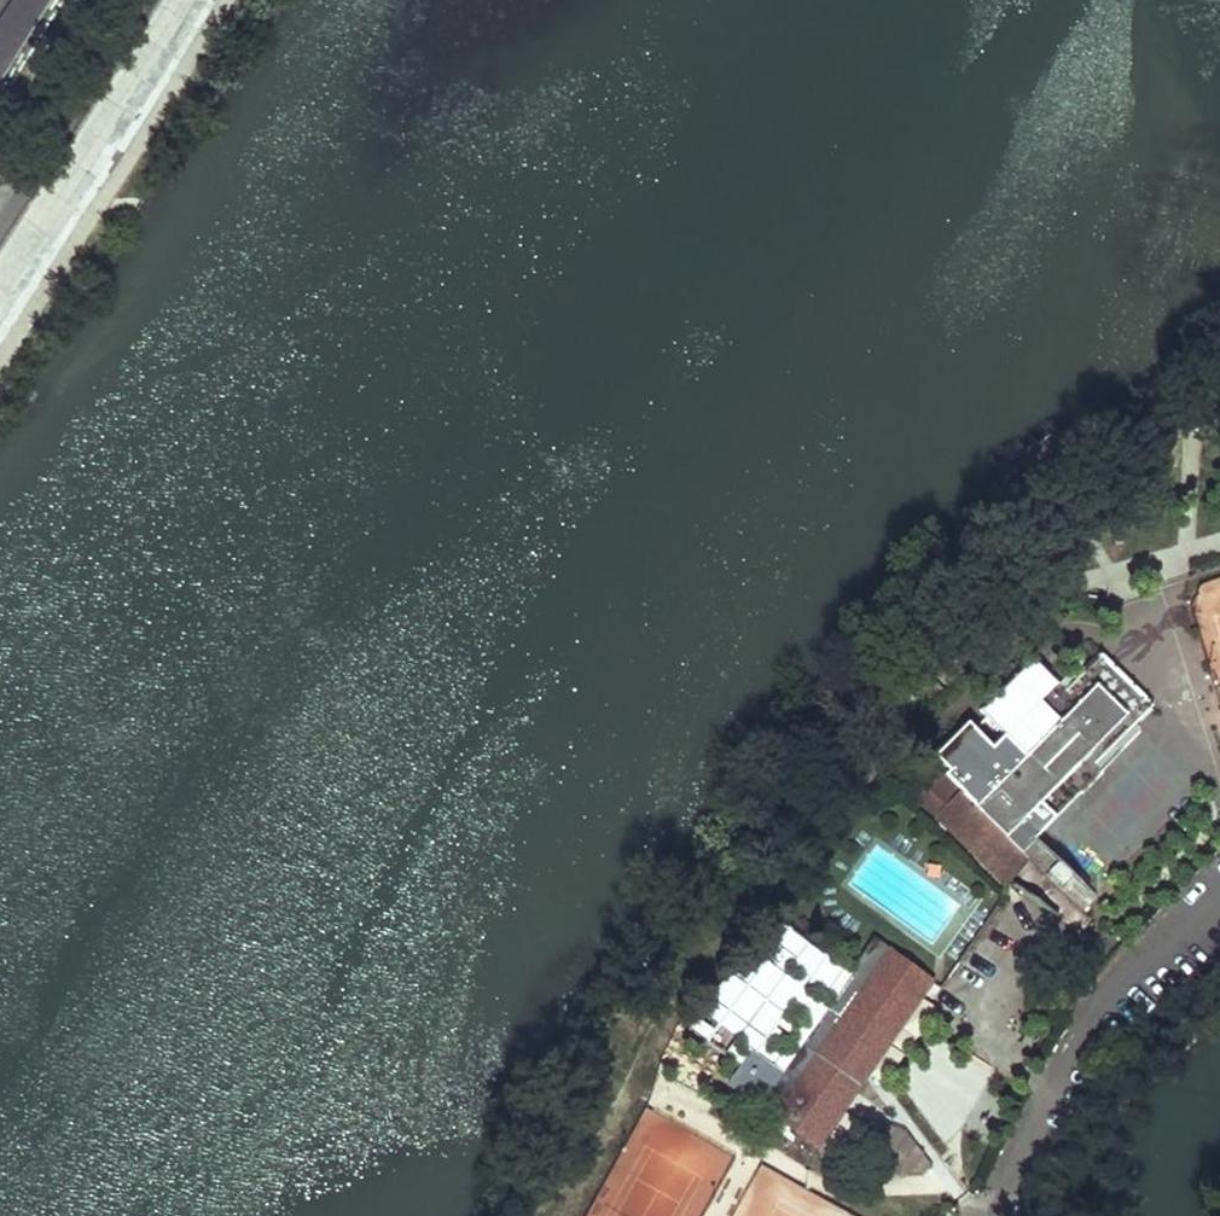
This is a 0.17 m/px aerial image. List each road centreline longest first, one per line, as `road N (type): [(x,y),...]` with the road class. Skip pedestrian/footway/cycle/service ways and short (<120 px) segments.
road 1 (unknown): [(524,1215),(597,1085),(698,959),(764,895),(859,733),(927,685)]

